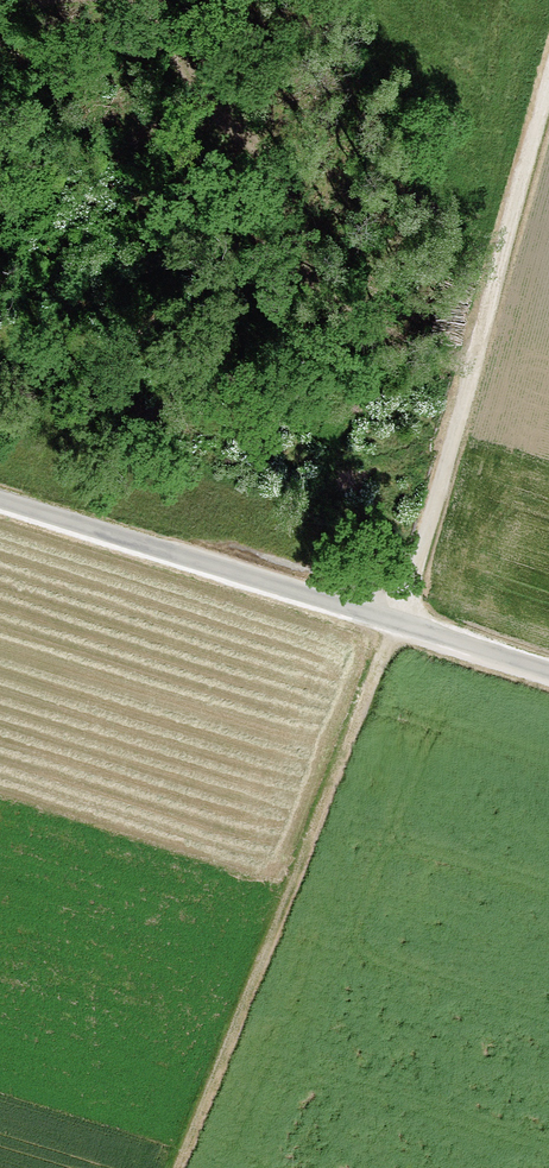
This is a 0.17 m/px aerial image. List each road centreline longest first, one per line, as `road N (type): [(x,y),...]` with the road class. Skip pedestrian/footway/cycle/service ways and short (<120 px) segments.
road 1 (track): [(548,78),(421,553),(180,1167)]
road 2 (unclassified): [(0,499),(548,670)]

